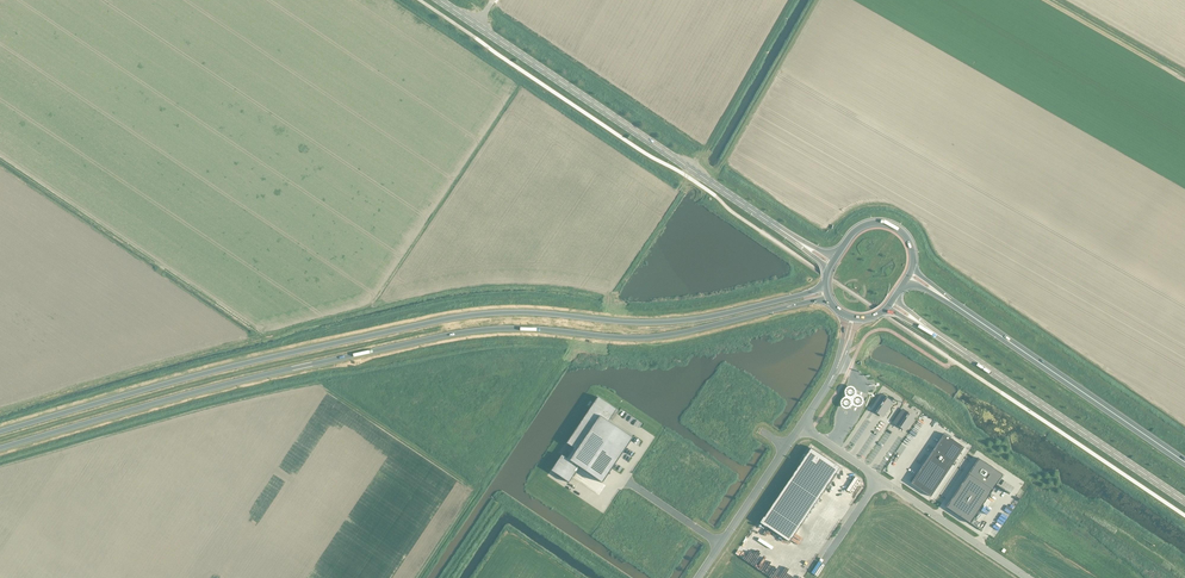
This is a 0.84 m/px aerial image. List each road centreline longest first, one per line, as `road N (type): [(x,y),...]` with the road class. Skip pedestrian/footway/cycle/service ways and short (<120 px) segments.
road 1 (trunk): [(0,448),(196,392),(462,332),(655,336),(827,297)]
road 2 (trunk): [(824,286),(680,320),(512,312),(446,319),(217,370),(0,432)]
road 3 (primary): [(792,237),(439,0)]
road 4 (secondary): [(1184,501),(927,327)]
road 5 (trunk): [(1184,462),(940,294)]
road 6 (unclassified): [(698,577),(801,425)]
road 7 (unclassified): [(879,478),(1028,577)]
road 8 (trunk): [(912,267),(906,237),(876,222),(857,229),(834,258)]

